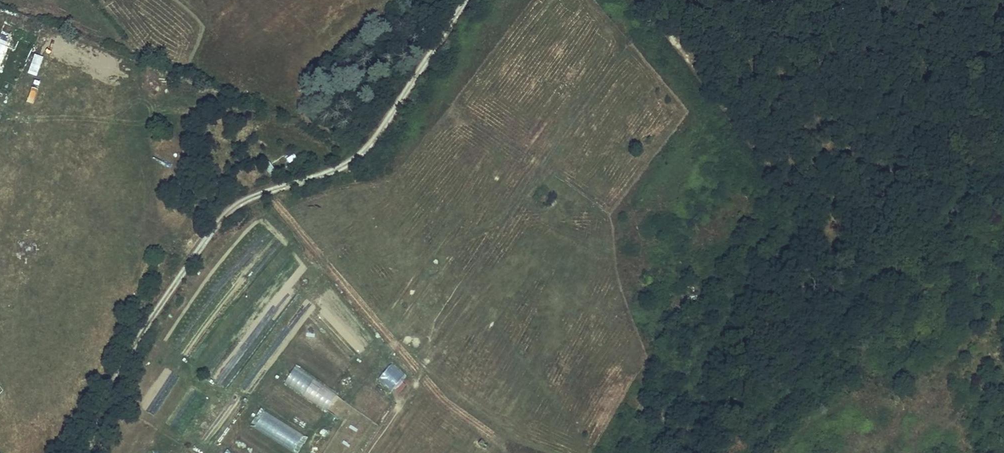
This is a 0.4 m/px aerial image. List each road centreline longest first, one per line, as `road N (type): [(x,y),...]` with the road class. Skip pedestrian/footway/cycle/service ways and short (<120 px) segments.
road 1 (track): [(83,452),(145,320),(223,209),(363,146),(461,0)]

